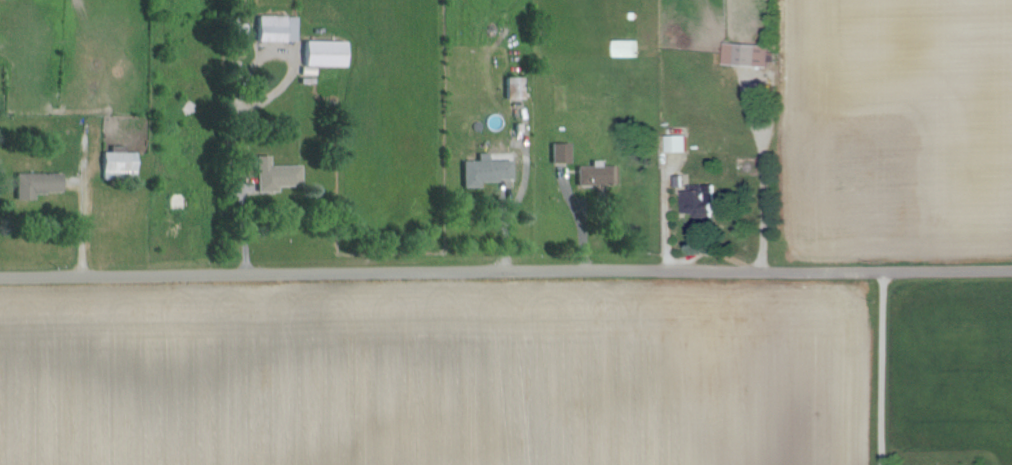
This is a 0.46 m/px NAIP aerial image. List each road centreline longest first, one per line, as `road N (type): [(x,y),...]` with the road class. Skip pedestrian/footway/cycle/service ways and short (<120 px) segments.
road 1 (residential): [(1011,266),(0,273)]

